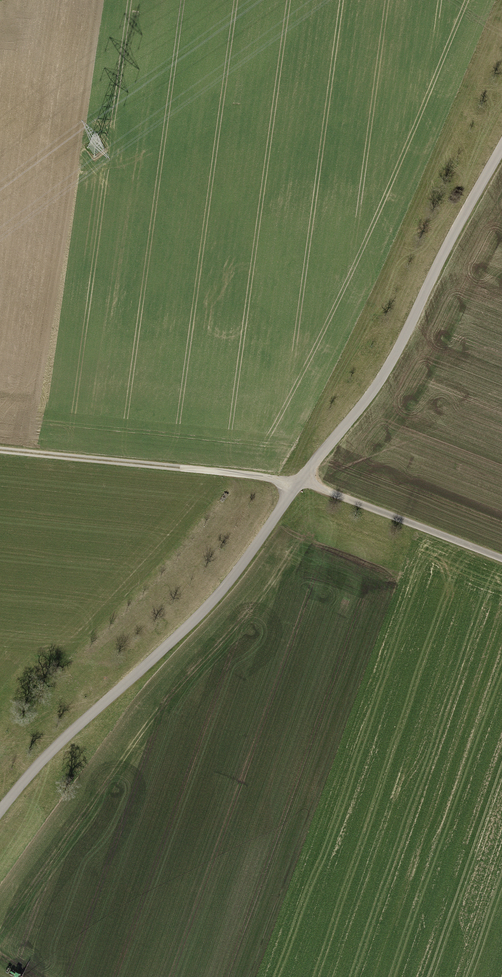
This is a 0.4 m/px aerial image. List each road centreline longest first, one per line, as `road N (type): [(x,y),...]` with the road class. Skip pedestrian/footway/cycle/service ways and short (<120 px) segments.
road 1 (residential): [(501,146),(390,364),(210,606),(59,739),(0,807)]
road 2 (track): [(501,559),(315,486),(0,447)]

